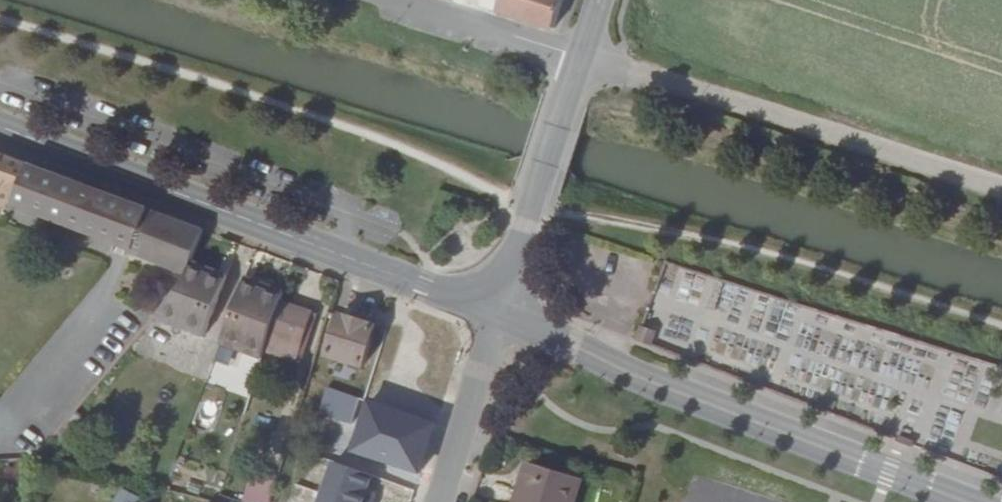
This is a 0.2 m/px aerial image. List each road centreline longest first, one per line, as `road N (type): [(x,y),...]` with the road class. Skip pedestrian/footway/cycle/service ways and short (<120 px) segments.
road 1 (tertiary): [(0,128),(497,312)]
road 2 (tertiary): [(497,312),(967,501)]
road 3 (track): [(581,58),(1001,192)]
road 4 (tertiary): [(581,58),(497,312)]
road 5 (tertiary): [(497,312),(442,501)]
road 6 (residential): [(581,58),(395,0)]

